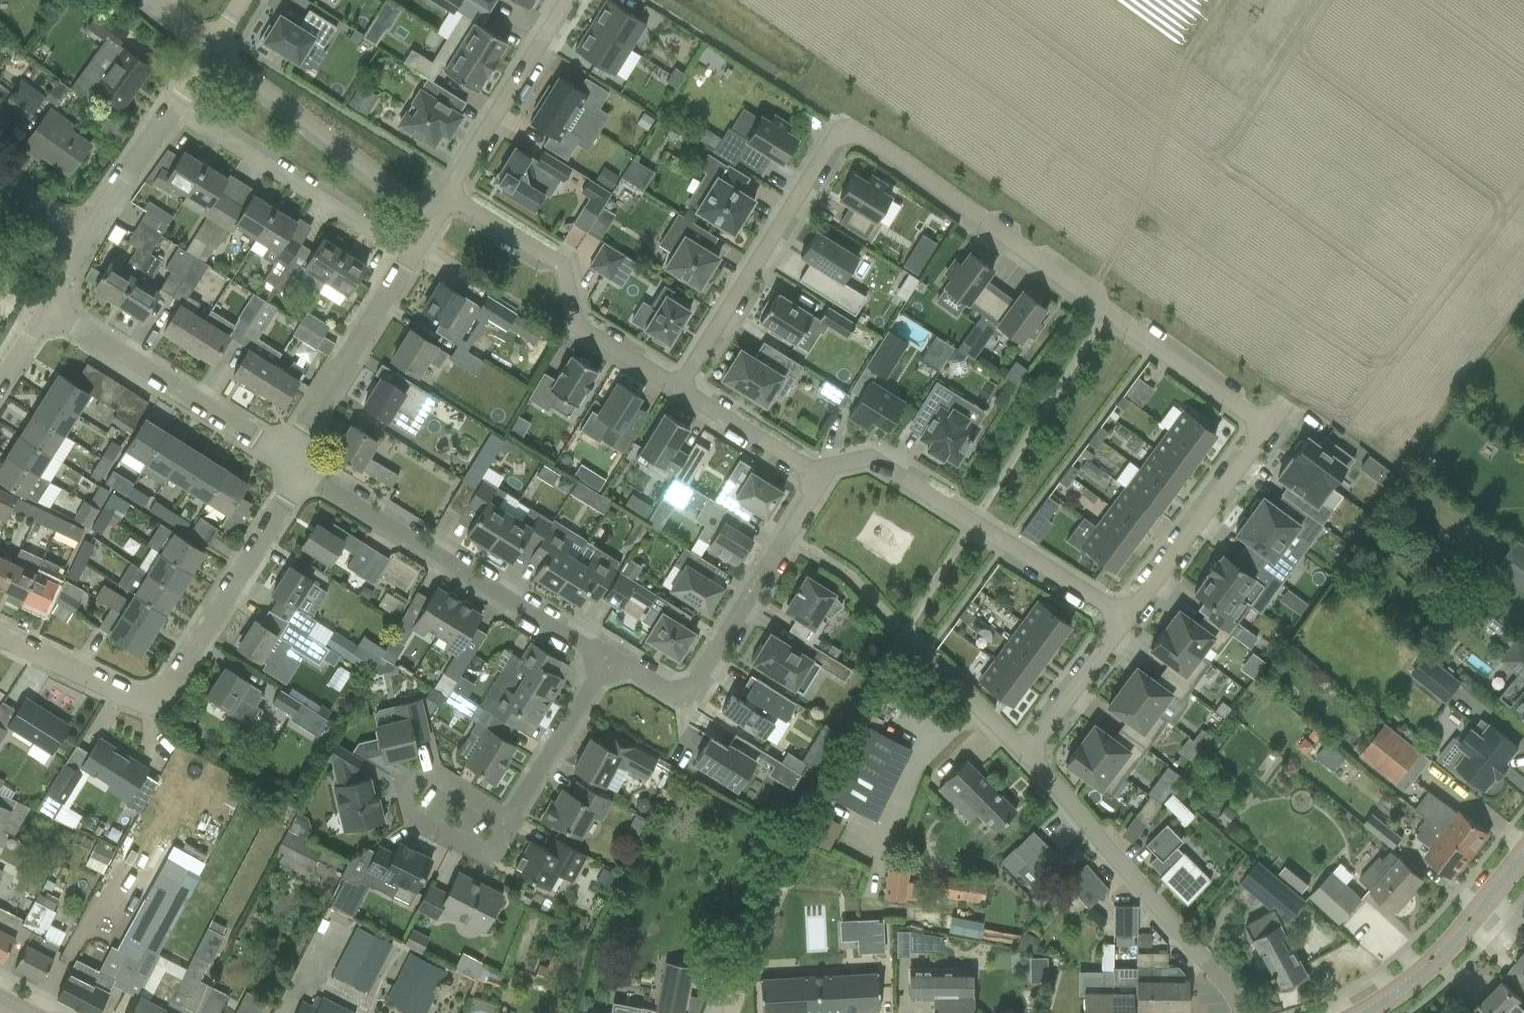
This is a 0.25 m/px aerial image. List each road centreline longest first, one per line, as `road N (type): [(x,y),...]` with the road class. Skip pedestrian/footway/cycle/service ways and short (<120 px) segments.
road 1 (residential): [(1127,619),(1266,425),(861,134),(845,133),(827,147),(679,391)]
road 2 (residential): [(605,657),(292,462)]
road 3 (residential): [(821,476),(828,466),(869,459),(1127,619)]
road 4 (residential): [(1244,1012),(1026,756)]
road 5 (residential): [(679,391),(579,326),(564,271),(451,198)]
road 6 (residential): [(292,462),(48,306)]
road 7 (residential): [(414,256),(171,107)]
road 8 (residential): [(435,224),(213,47)]
road 9 (residential): [(157,697),(175,685),(282,505),(292,462)]
road 10 (residential): [(785,538),(695,682),(680,692),(661,688),(605,657)]
road 11 (residential): [(292,462),(302,430),(414,256)]
road 12 (tertiary): [(1360,1012),(1404,986),(1523,852)]
road 13 (residential): [(565,0),(451,198)]
road 14 (residential): [(510,821),(491,857),(409,813),(404,786),(436,777)]
road 15 (residential): [(605,657),(510,821)]
road 16 (residential): [(157,697),(132,696),(0,633)]
road 17 (residential): [(1026,756),(1127,619)]
road 18 (residential): [(821,476),(679,391)]
road 19 (residential): [(81,241),(171,107)]
road 20 (residential): [(902,634),(844,574),(785,538)]

